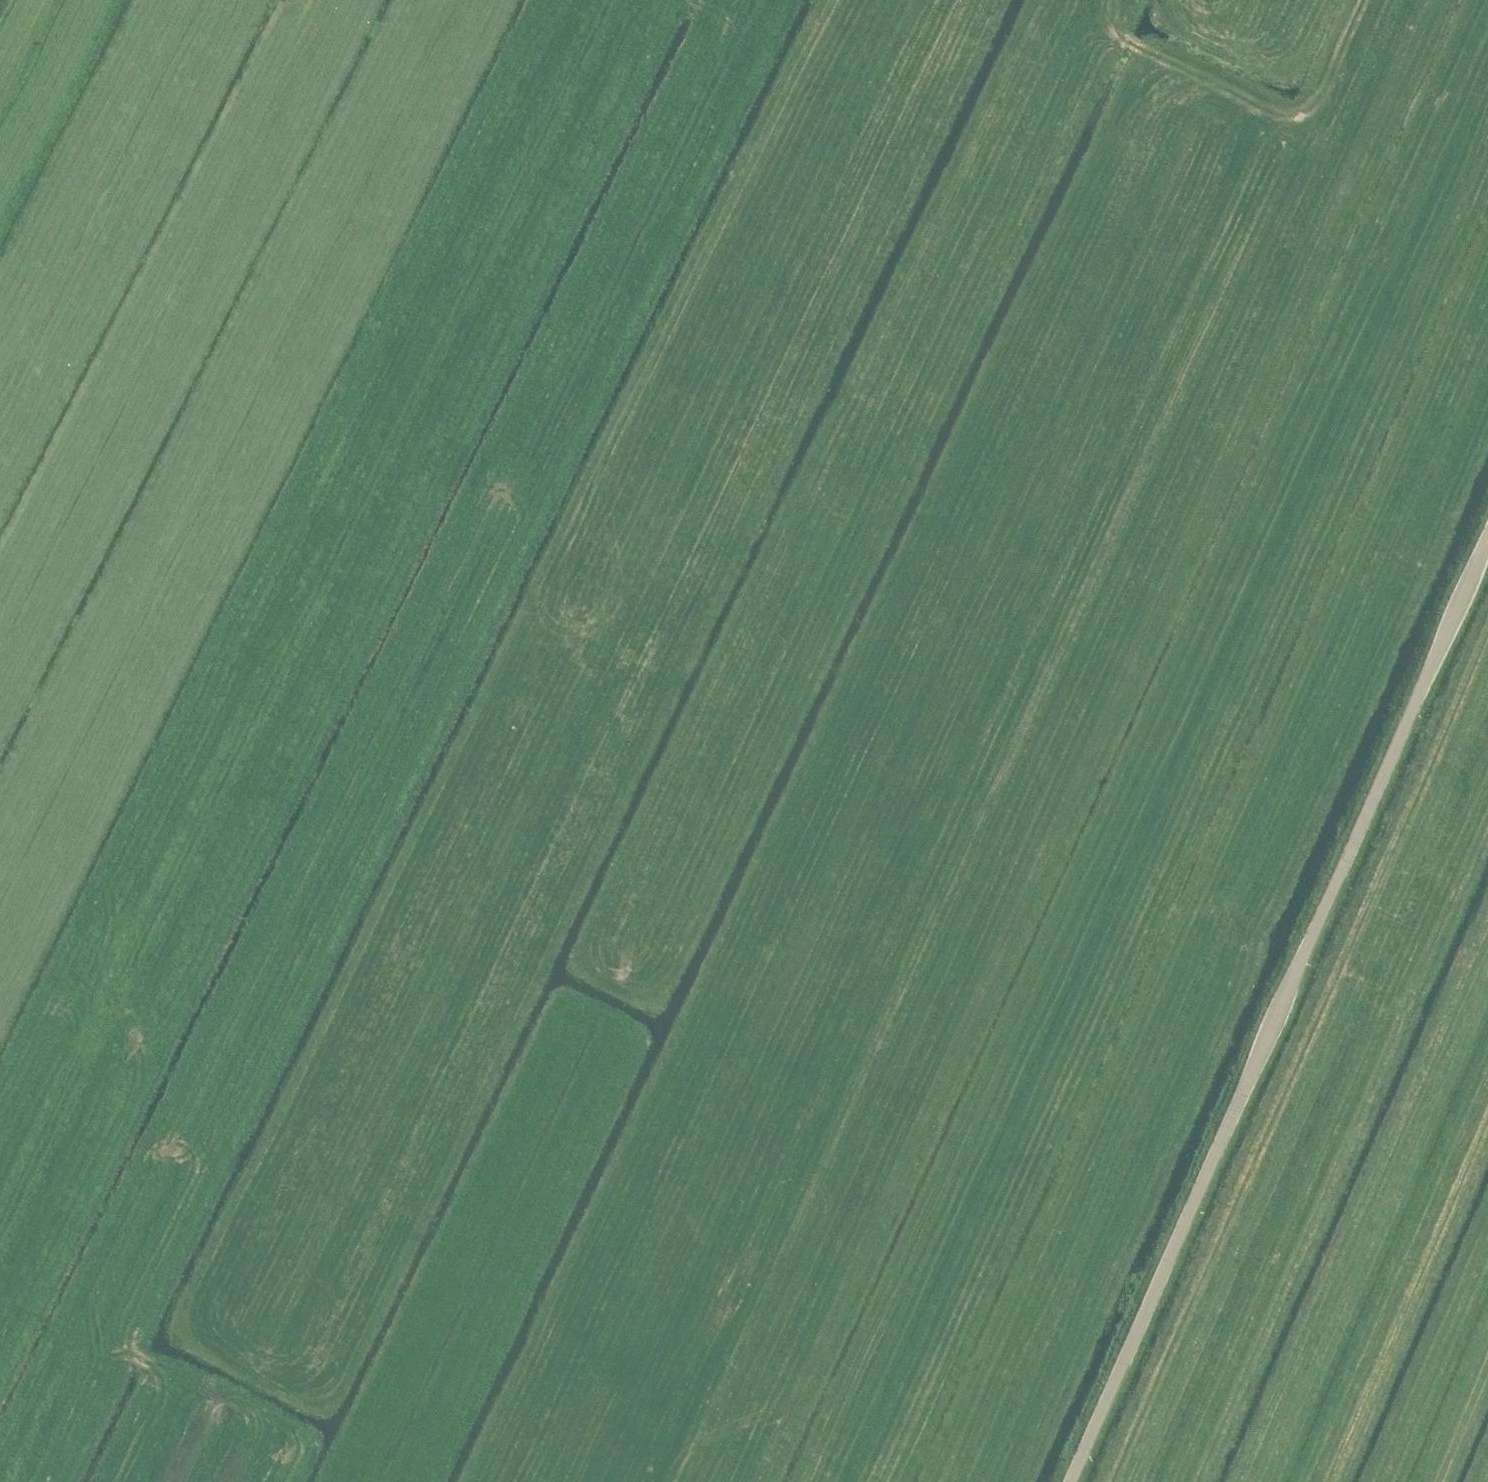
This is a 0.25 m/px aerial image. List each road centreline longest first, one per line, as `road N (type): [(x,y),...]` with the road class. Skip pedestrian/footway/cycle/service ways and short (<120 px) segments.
road 1 (unclassified): [(1072,1481),(1487,540)]
road 2 (track): [(1361,0),(1308,109),(1290,117),(1130,44)]

